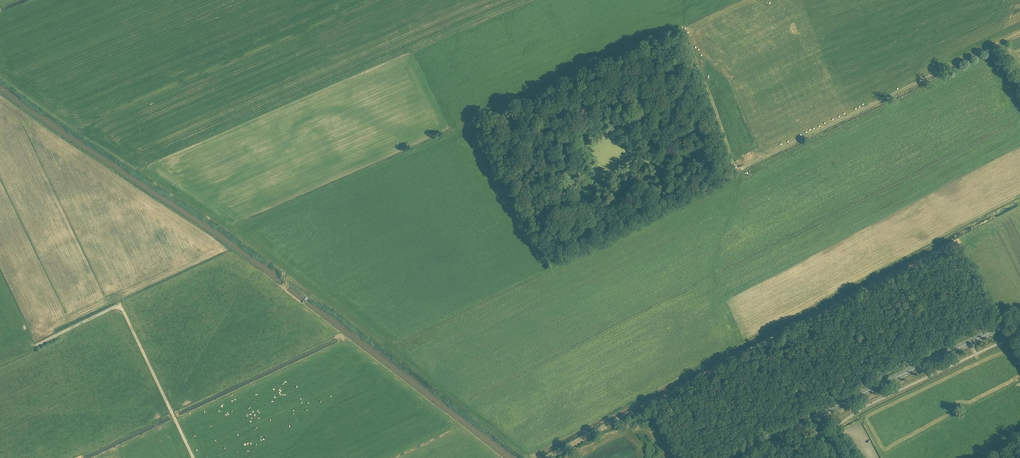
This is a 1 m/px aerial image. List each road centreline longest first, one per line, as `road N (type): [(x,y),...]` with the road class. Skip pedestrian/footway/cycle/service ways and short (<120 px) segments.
road 1 (secondary): [(1019,318),(822,412)]

